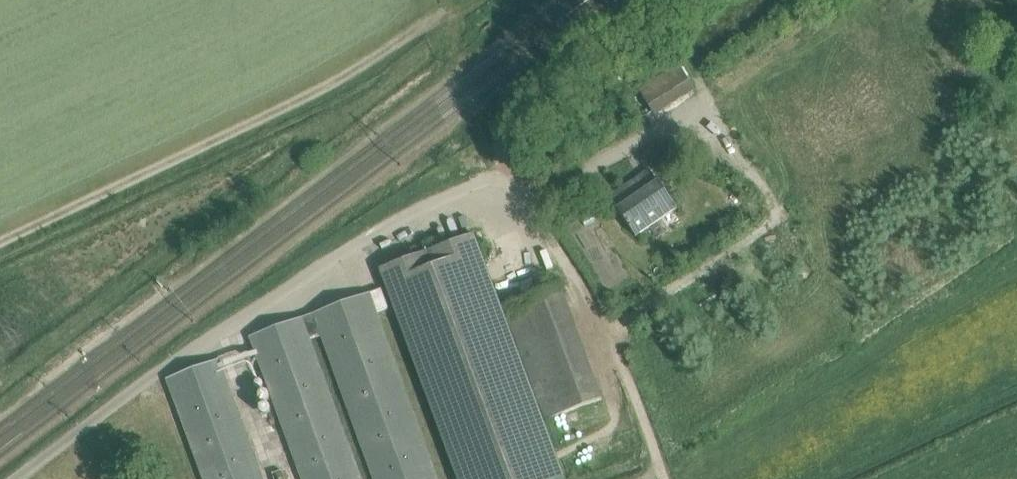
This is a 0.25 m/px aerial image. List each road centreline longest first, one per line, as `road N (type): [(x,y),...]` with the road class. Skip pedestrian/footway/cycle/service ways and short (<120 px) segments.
road 1 (unclassified): [(22,478),(179,358),(345,249),(482,181),(504,180)]
road 2 (track): [(0,242),(348,74),(450,3)]
road 3 (track): [(665,478),(623,367),(532,211),(529,191)]

